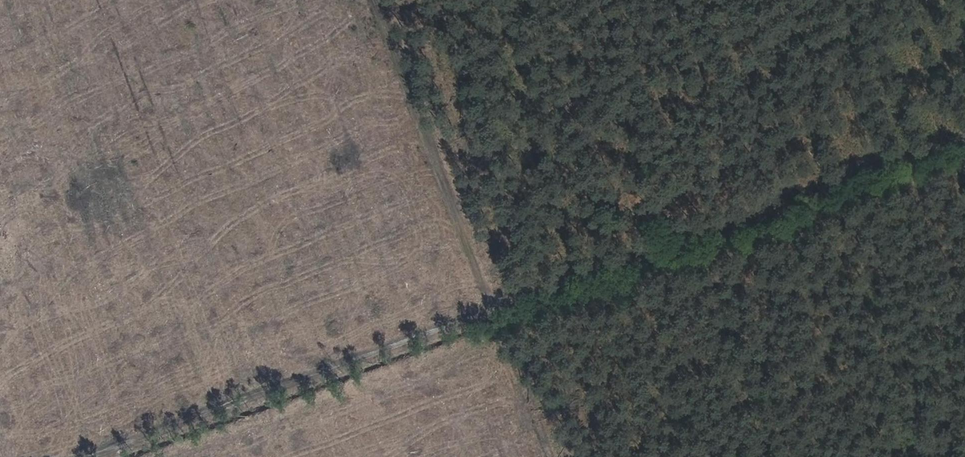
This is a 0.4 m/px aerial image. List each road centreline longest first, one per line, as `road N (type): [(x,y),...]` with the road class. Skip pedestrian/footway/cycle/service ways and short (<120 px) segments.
road 1 (track): [(964,140),(101,456)]
road 2 (track): [(508,308),(481,232),(430,146),(376,0)]

